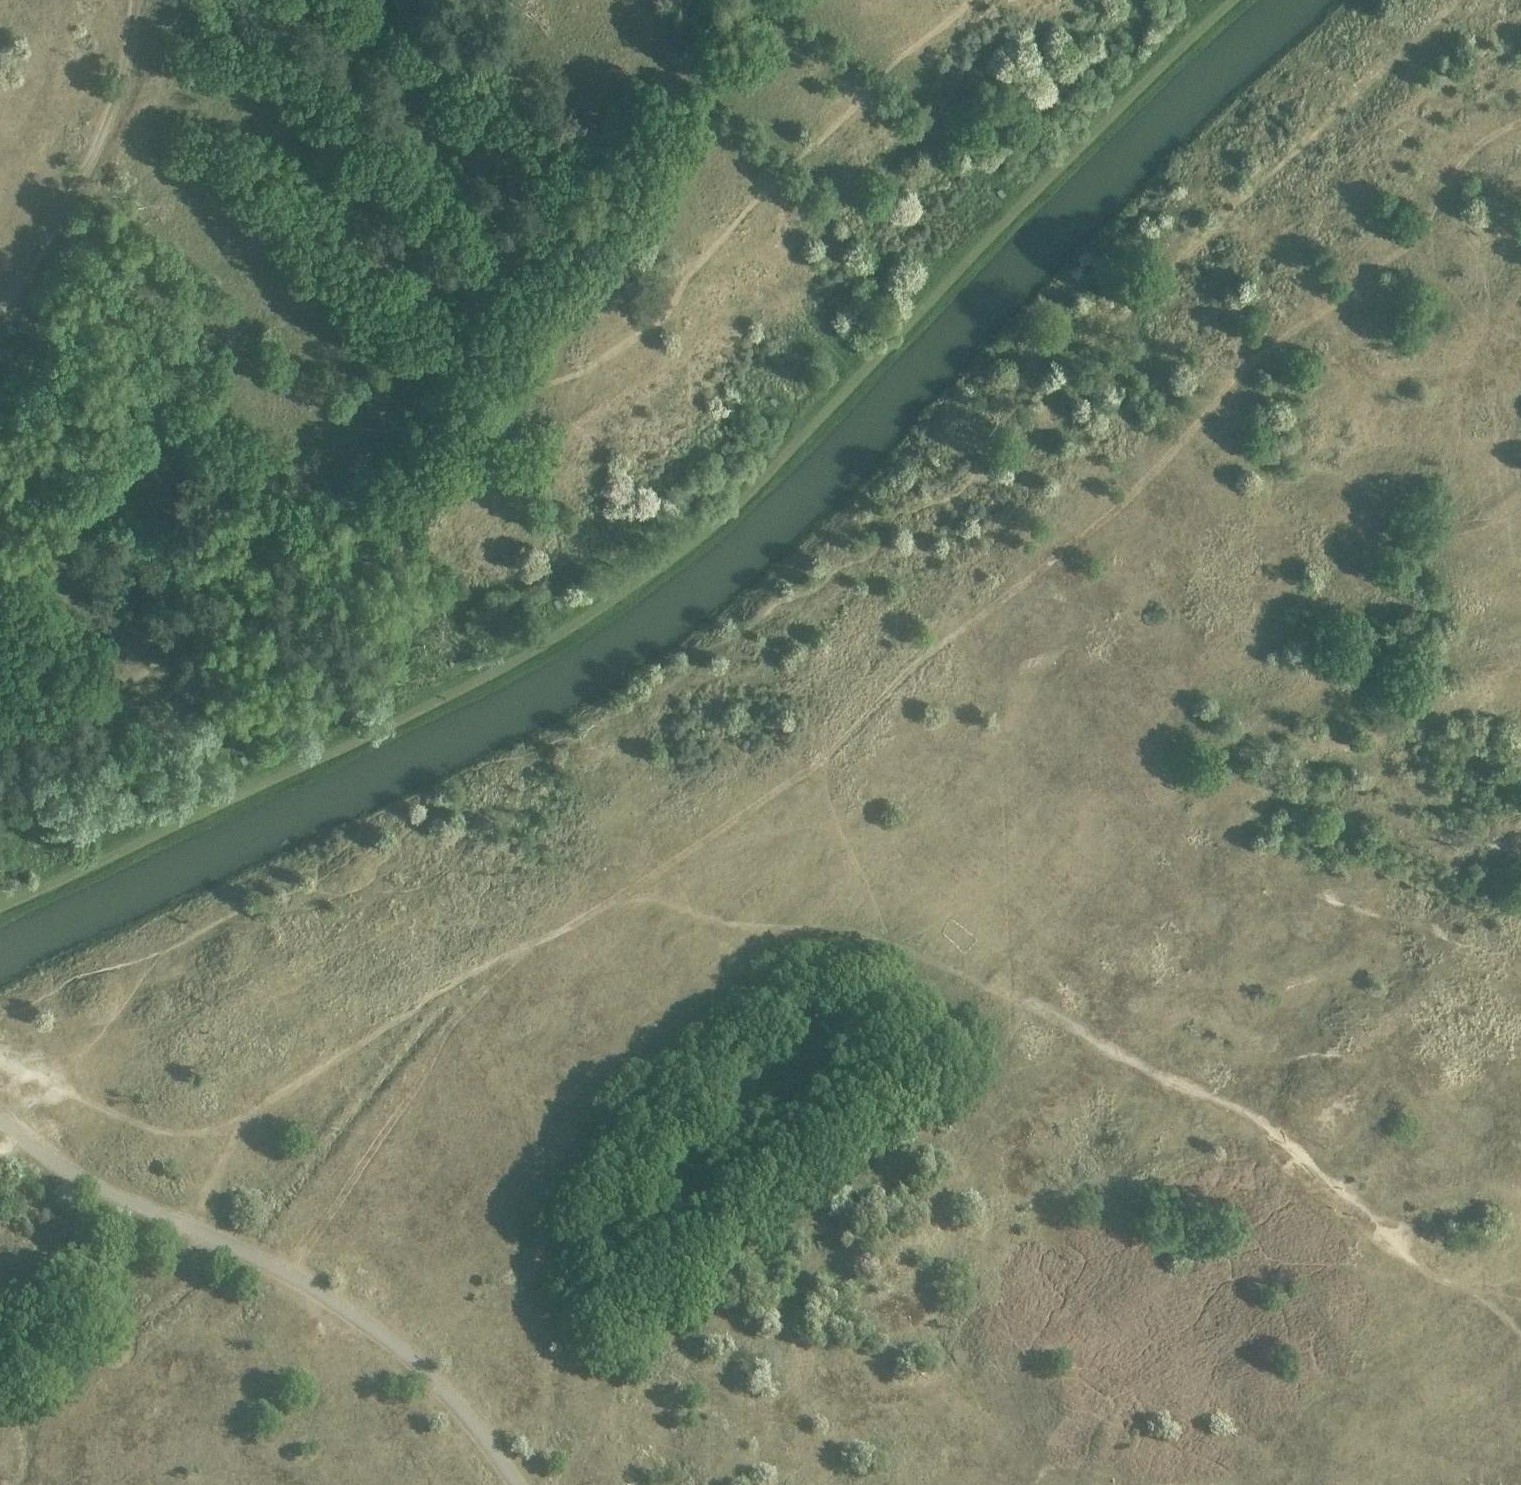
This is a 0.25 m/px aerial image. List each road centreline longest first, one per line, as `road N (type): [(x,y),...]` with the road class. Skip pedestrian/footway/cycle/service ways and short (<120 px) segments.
road 1 (track): [(0,906),(459,692),(651,577),(742,500),(1008,218),(1233,0)]
road 2 (track): [(518,1484),(441,1386),(369,1325),(234,1248),(63,1168),(0,1122)]
road 3 (track): [(0,307),(116,107),(140,0)]

